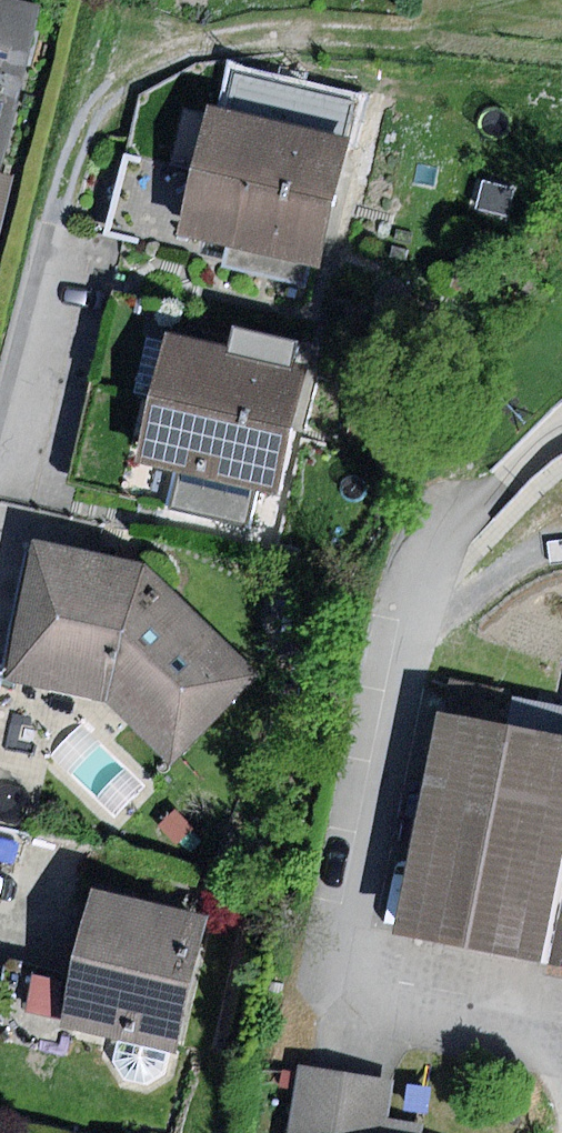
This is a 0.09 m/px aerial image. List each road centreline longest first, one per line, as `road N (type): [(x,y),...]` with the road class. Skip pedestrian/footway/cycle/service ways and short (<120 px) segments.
road 1 (track): [(50,236),(95,118),(121,86),(177,48),(214,38),(443,27),(561,6)]
road 2 (residential): [(50,236),(0,431)]

